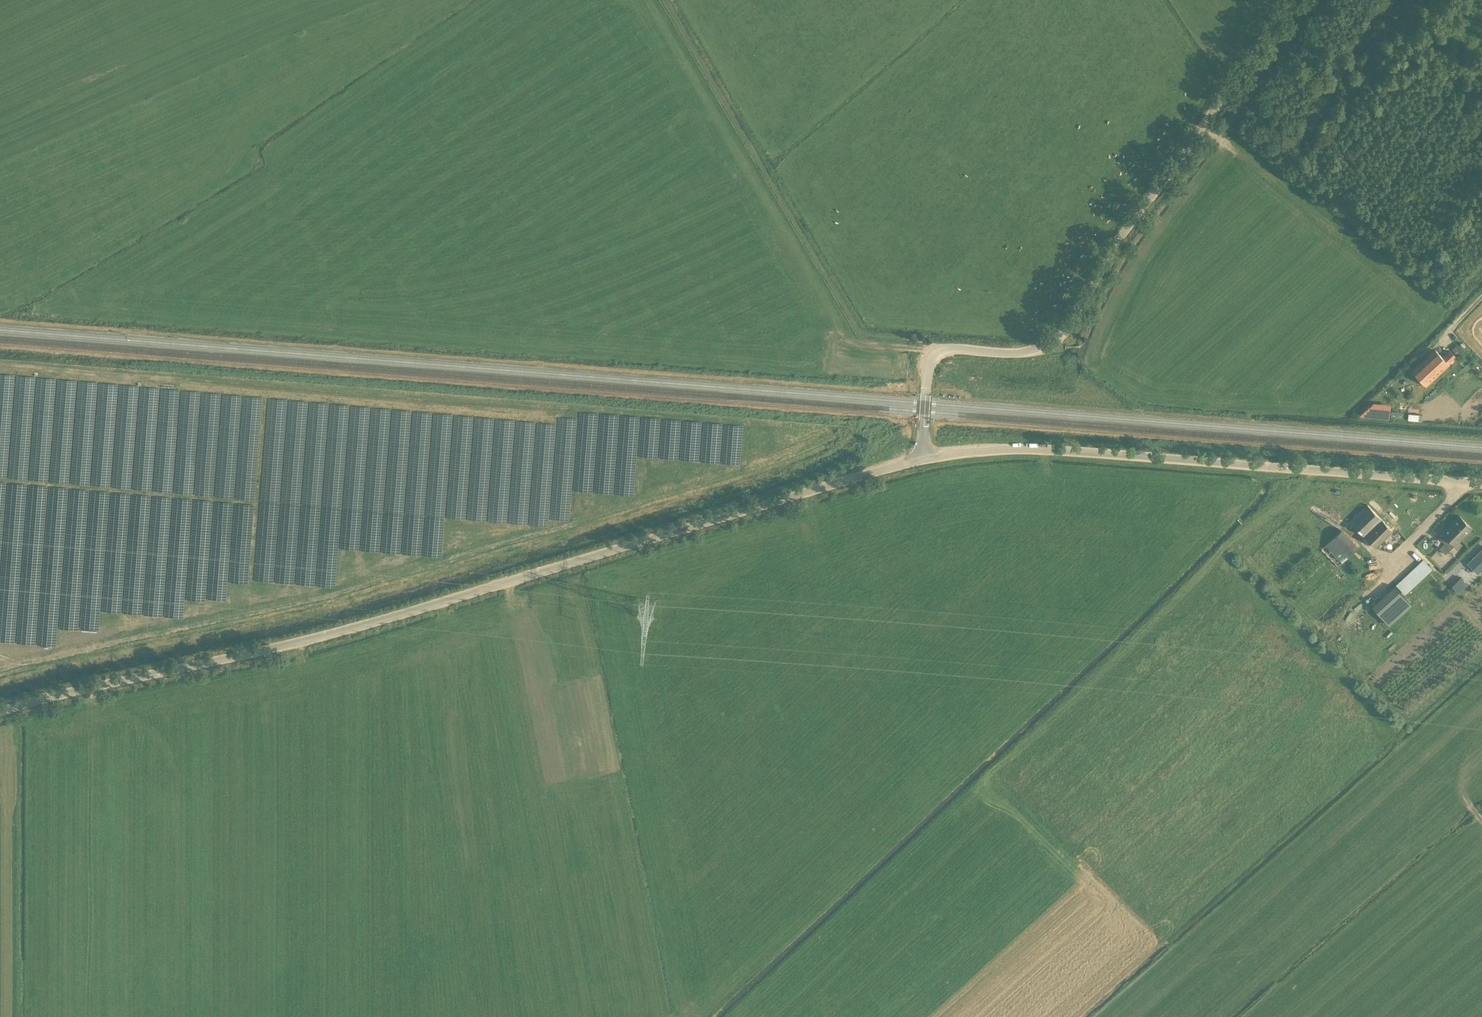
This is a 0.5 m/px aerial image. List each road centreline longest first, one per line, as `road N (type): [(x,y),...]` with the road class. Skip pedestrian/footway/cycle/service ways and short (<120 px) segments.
road 1 (unclassified): [(920,461),(391,627),(0,723)]
road 2 (unclassified): [(920,461),(931,357),(948,349),(1016,358),(1062,338),(1292,0)]
road 3 (unclassified): [(1481,487),(1061,452),(920,461)]

